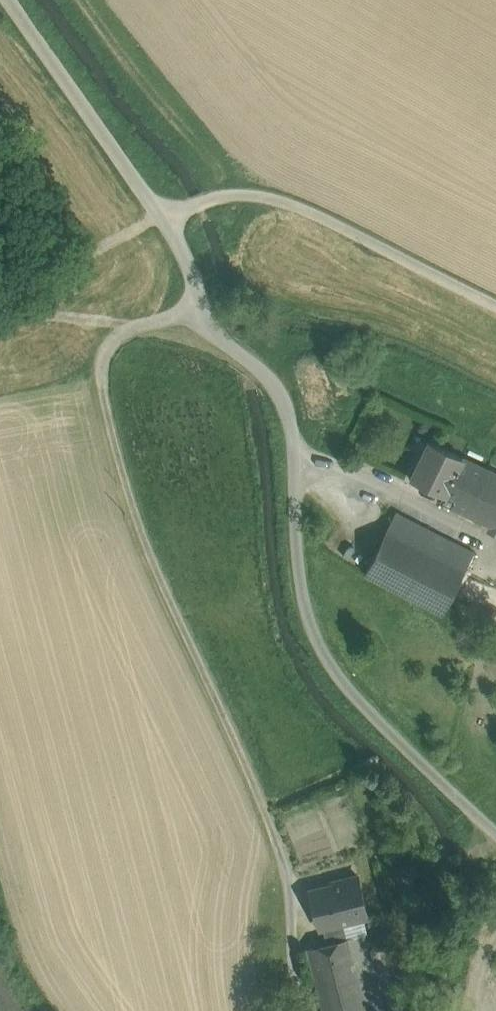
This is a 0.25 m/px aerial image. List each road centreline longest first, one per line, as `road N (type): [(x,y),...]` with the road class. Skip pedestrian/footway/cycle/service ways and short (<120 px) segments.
road 1 (unclassified): [(11,0),(180,248),(212,335),(268,370),(289,404),(302,576),(316,639),(358,700),(495,829)]
road 2 (track): [(303,1010),(286,849),(127,494),(102,385),(113,340),(212,335)]
road 3 (track): [(495,305),(305,216),(281,197),(235,195),(163,224)]

